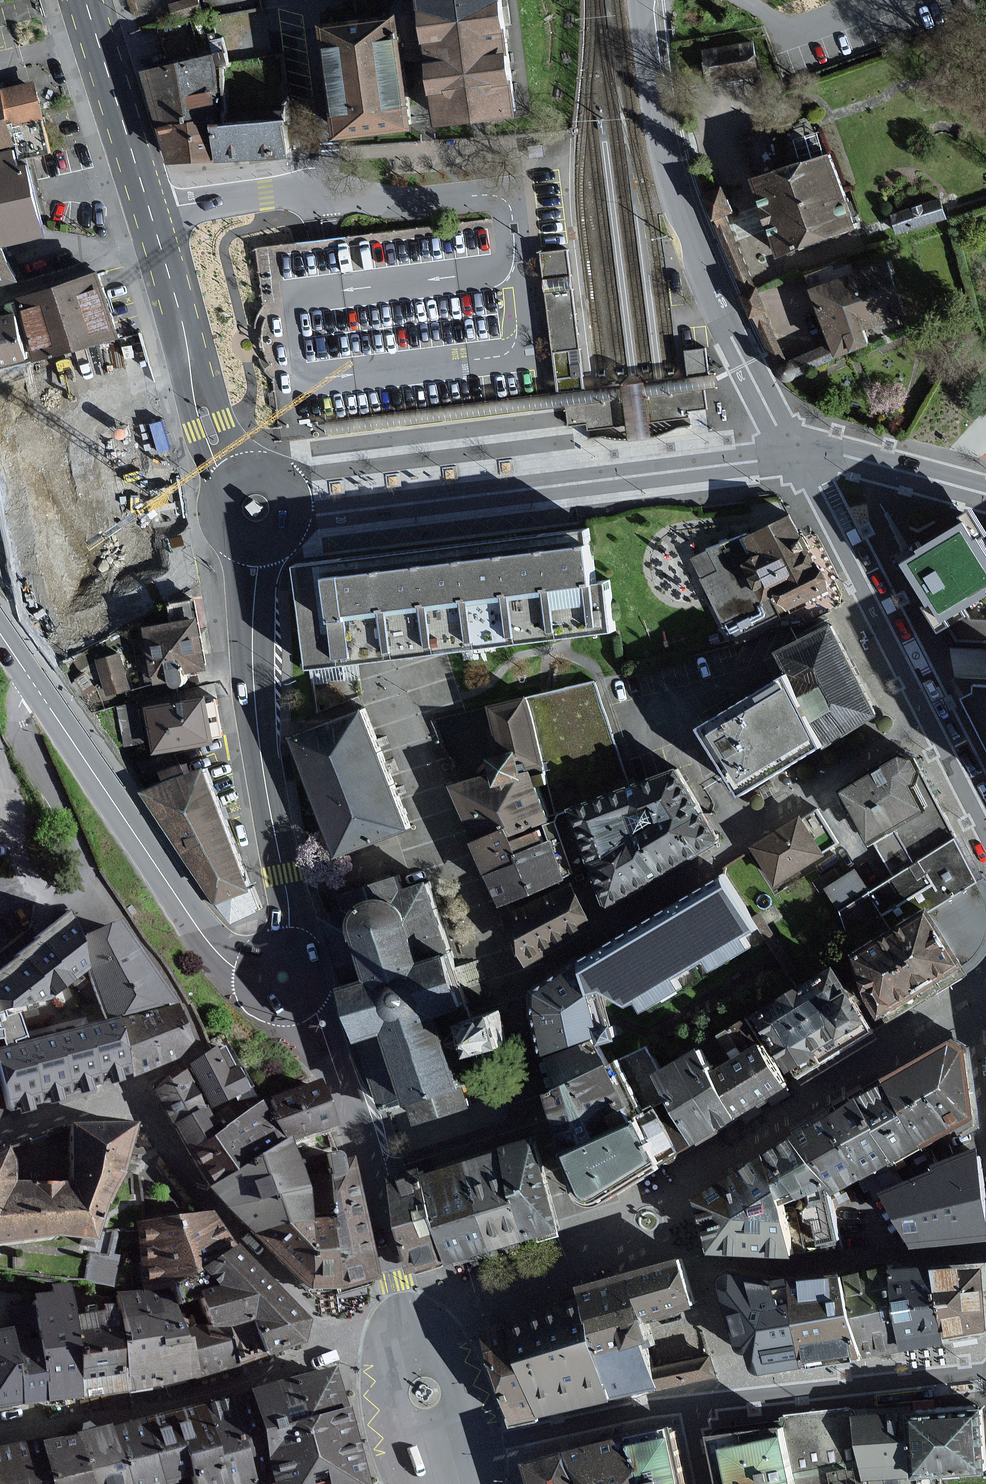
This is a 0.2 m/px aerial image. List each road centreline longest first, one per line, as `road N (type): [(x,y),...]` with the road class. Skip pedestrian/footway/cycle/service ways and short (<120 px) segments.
road 1 (residential): [(0,1143),(89,1110),(136,1110),(315,1316),(347,1328),(407,1317)]
road 2 (residential): [(927,714),(693,876),(510,988)]
road 3 (residential): [(795,459),(302,512)]
road 4 (residential): [(34,685),(16,725),(82,850),(78,876),(50,881),(25,863),(0,755)]
road 5 (residential): [(645,0),(675,184),(746,365)]
road 6 (residential): [(150,211),(266,193),(423,202),(490,195),(508,202),(512,219)]
road 7 (secondary): [(34,685),(206,940),(247,972)]
road 8 (primary): [(407,1317),(361,1149),(328,1051),(301,1006)]
road 9 (primary): [(286,942),(285,879),(259,743),(252,640)]
road 10 (residential): [(795,459),(927,714)]
road 11 (residential): [(700,1261),(801,1265),(985,1250)]
road 12 (residential): [(738,1398),(985,1371)]
road 13 (primary): [(150,211),(83,0)]
road 14 (residential): [(476,1446),(687,1404)]
road 15 (residential): [(985,494),(859,461),(795,459)]
road 16 (primary): [(407,1317),(389,1412),(412,1483)]
road 17 (primary): [(191,363),(150,211)]
road 18 (primary): [(476,1446),(458,1383),(407,1317)]
road 19 (residential): [(700,1261),(738,1398)]
road 20 (primary): [(191,363),(196,428),(213,498)]
road 21 (residential): [(927,714),(985,837)]
road 22 (primary): [(264,464),(231,439),(191,363)]

